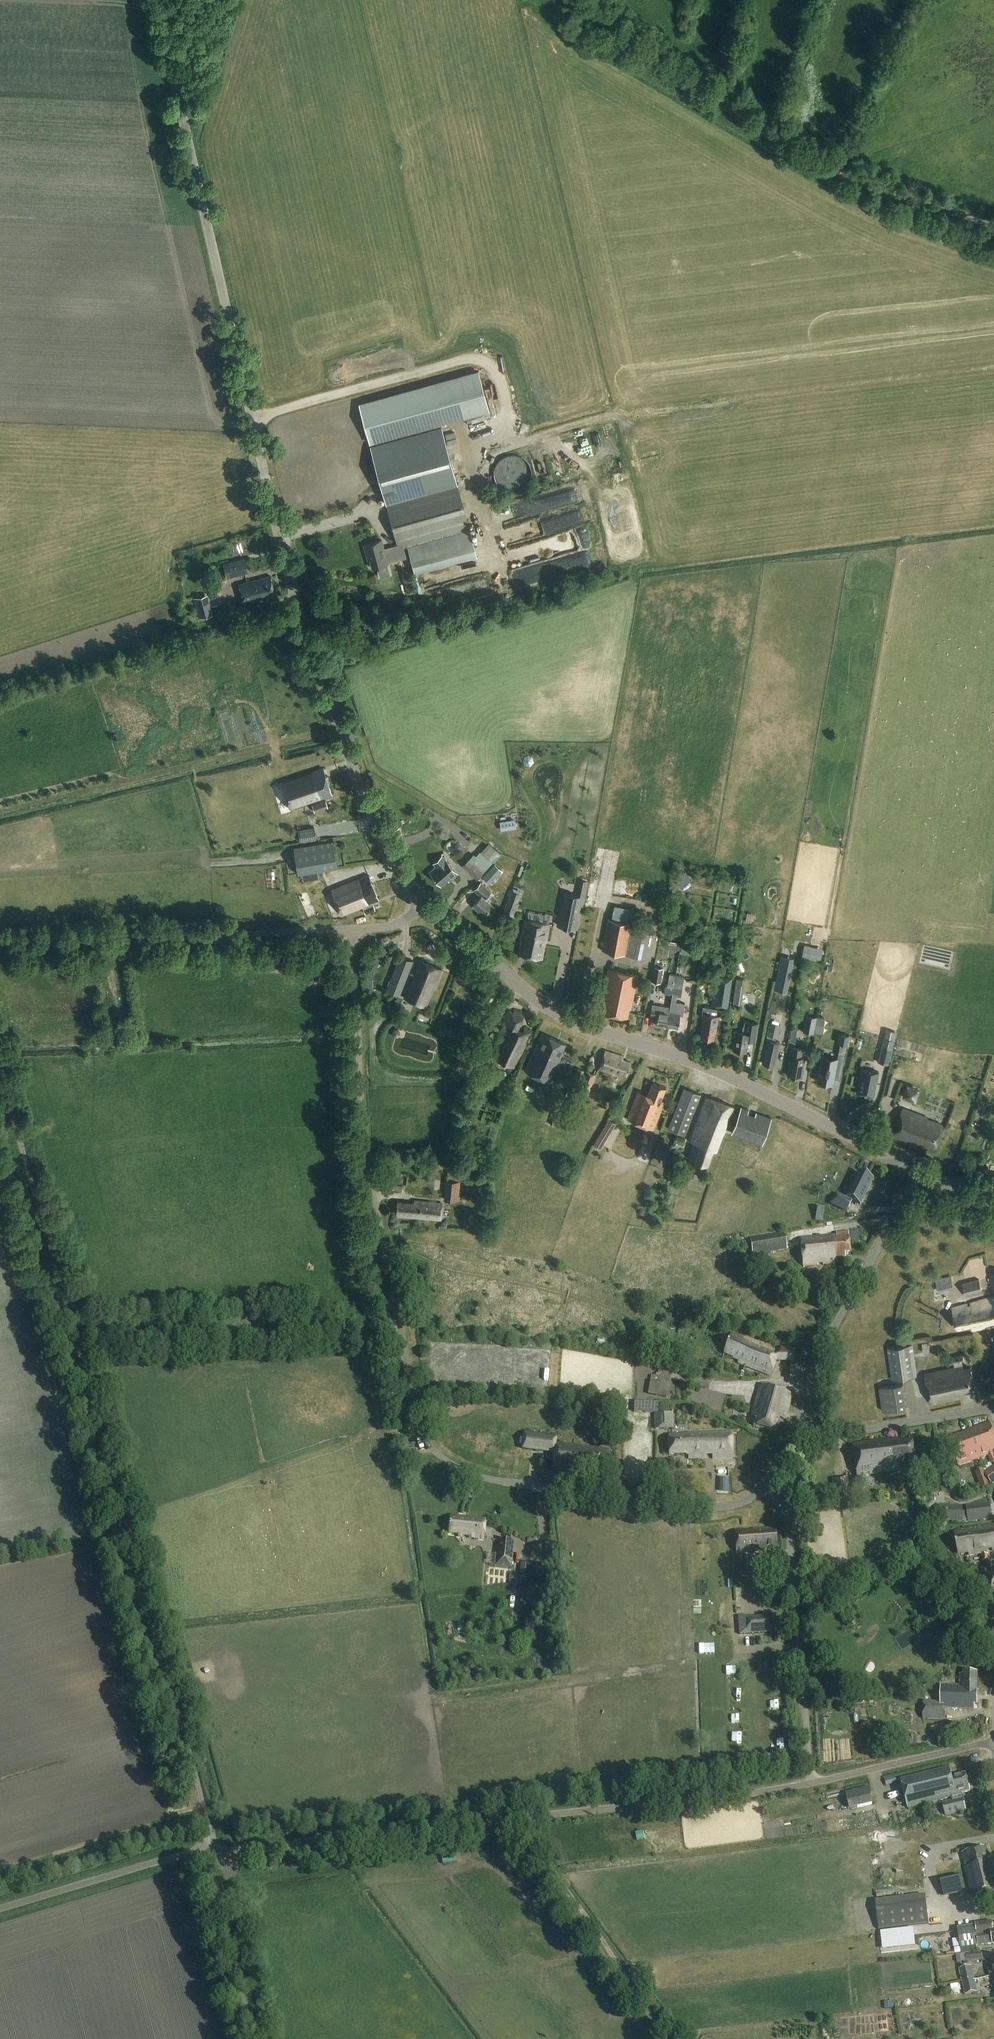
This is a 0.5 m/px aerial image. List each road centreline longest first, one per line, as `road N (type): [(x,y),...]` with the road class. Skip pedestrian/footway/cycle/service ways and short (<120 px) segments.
road 1 (tertiary): [(423,905),(356,776),(292,580),(178,99),(164,0)]
road 2 (unclassified): [(812,1784),(214,1850)]
road 3 (tertiary): [(920,1173),(719,1074),(569,1021),(423,905)]
road 4 (track): [(214,1850),(76,1327)]
road 5 (residential): [(398,1322),(423,1435),(468,1472),(705,1507),(766,1489)]
road 6 (residential): [(398,1322),(367,1161),(353,930)]
road 7 (unclassified): [(353,930),(0,943)]
road 8 (track): [(252,419),(477,358),(490,369),(508,434),(476,443)]
road 9 (track): [(76,1327),(101,1335),(398,1322)]
road 10 (residential): [(812,1784),(789,1521),(766,1489)]
road 11 (residential): [(796,1428),(815,1360),(920,1173)]
road 12 (track): [(76,1327),(0,1078)]
road 13 (track): [(774,138),(679,80),(581,0)]
road 14 (track): [(993,228),(827,168),(774,138)]
road 15 (unclassified): [(0,1910),(214,1850)]
road 16 (residential): [(796,1428),(849,1431),(993,1408)]
road 17 (unclassified): [(993,1742),(812,1784)]

